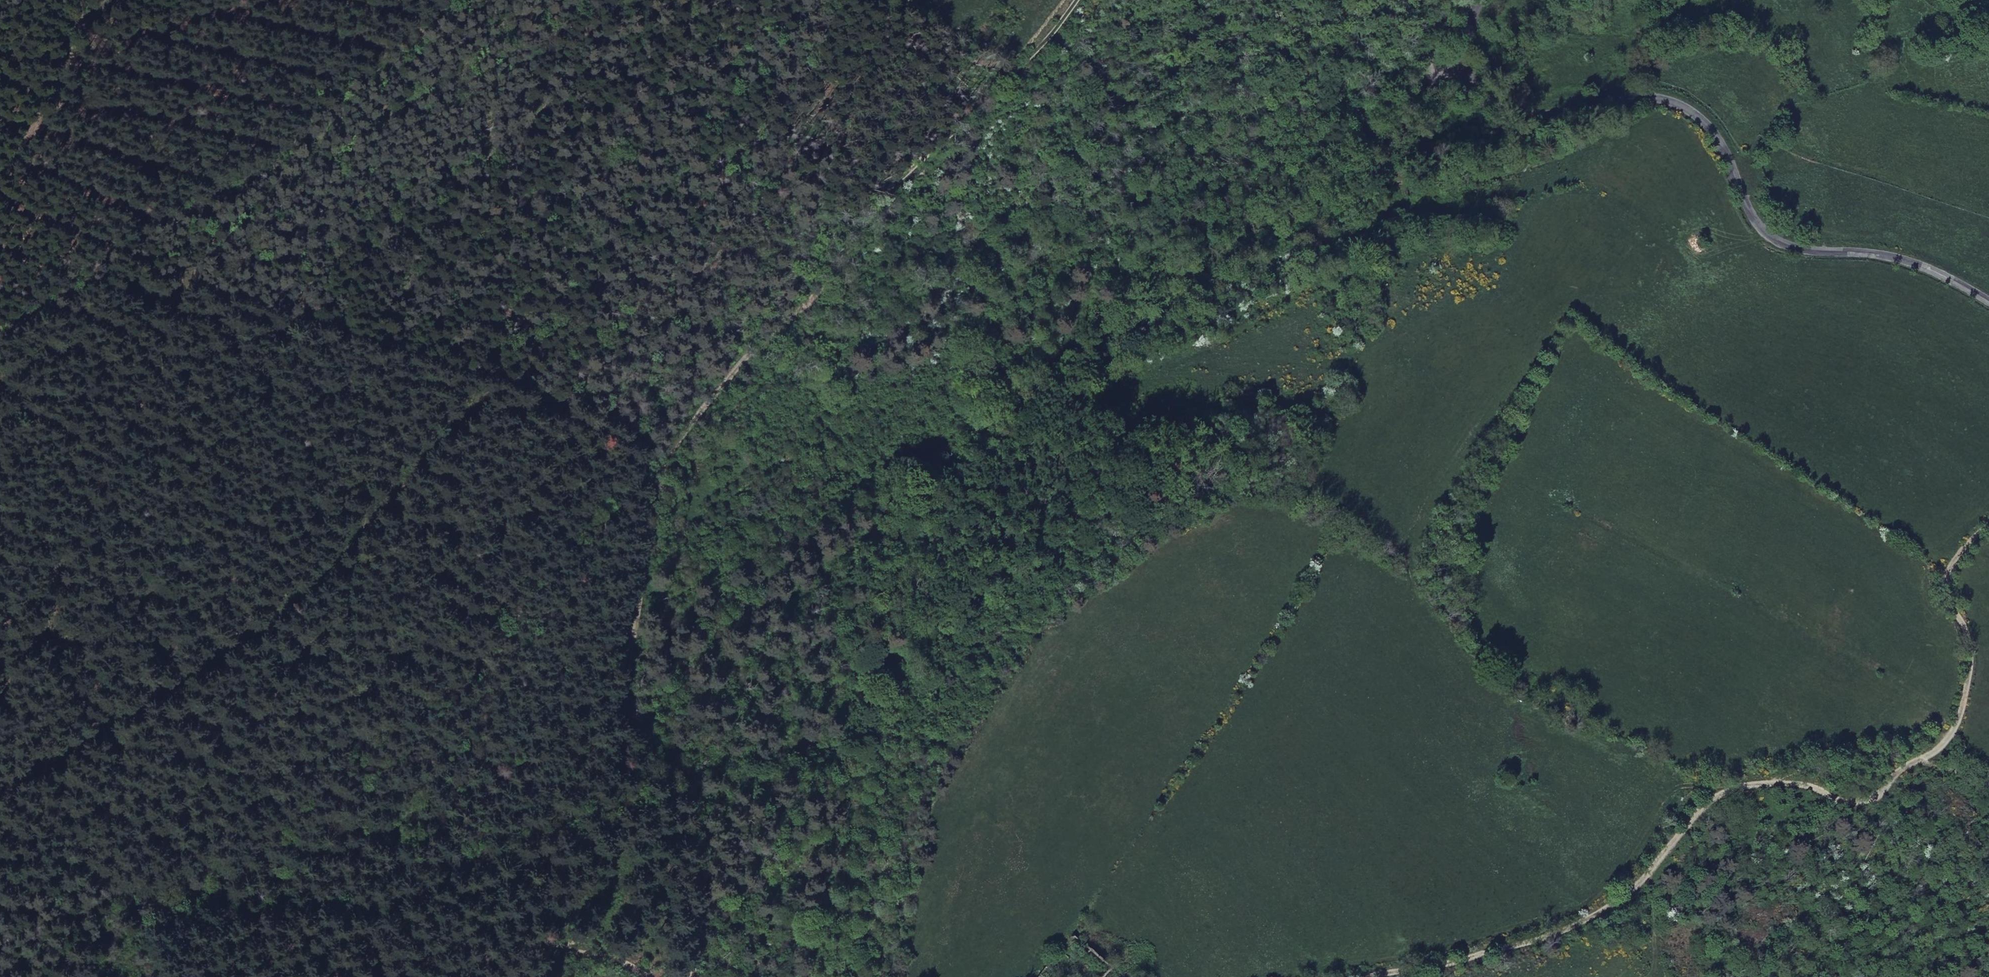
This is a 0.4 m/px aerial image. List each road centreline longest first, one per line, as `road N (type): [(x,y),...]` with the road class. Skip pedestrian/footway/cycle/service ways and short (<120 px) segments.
road 1 (track): [(1988,529),(1942,578),(1982,664),(1975,731),(1880,805),(1809,779),(1734,787),(1601,912),(1353,976)]
road 2 (secondary): [(1461,74),(1523,117),(1630,99),(1671,102),(1711,129),(1765,233),(1815,252),(1886,254),(1988,302)]
road 3 (track): [(642,976),(614,956),(460,965),(438,976)]

